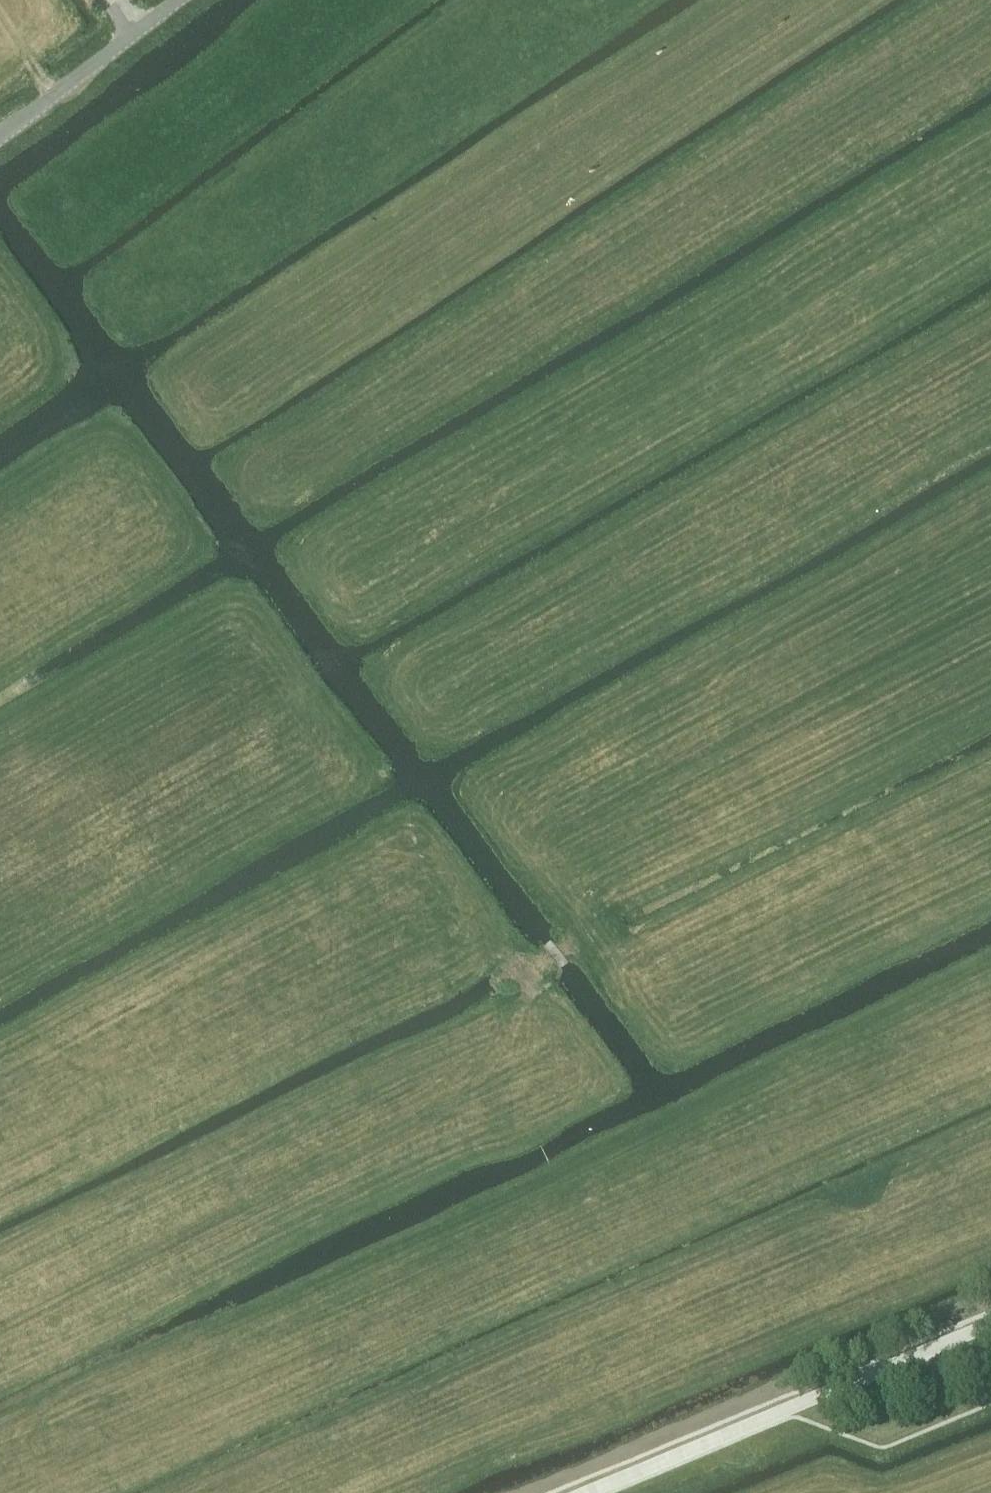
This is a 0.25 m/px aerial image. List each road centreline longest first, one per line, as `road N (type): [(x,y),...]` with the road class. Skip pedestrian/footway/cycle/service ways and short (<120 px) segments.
road 1 (unclassified): [(0,136),(176,0)]

